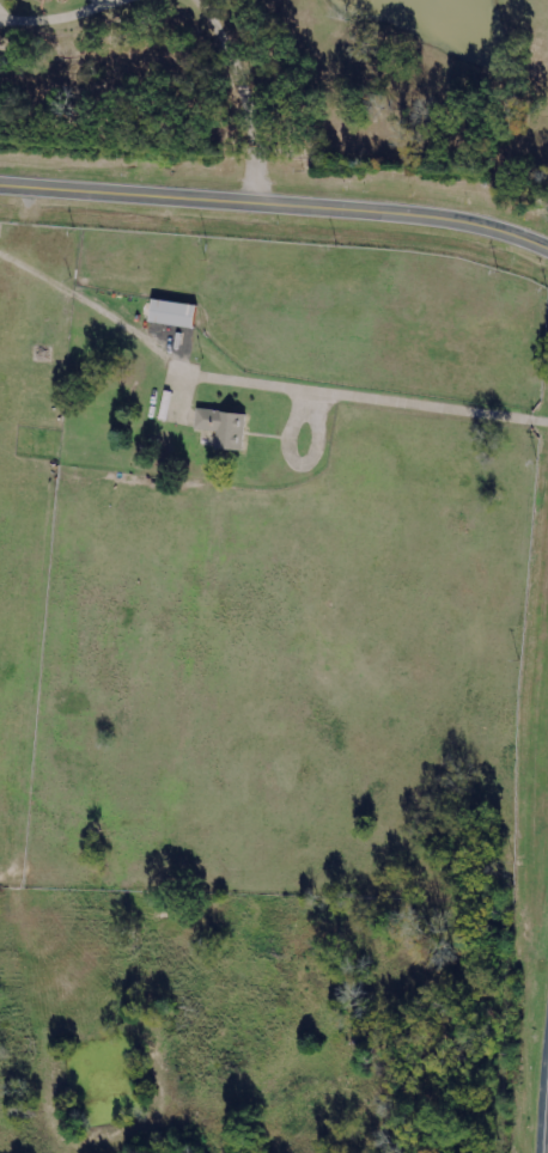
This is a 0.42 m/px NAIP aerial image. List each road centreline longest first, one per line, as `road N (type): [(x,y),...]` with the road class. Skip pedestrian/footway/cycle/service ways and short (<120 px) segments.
road 1 (secondary): [(547,247),(450,222),(0,187)]

